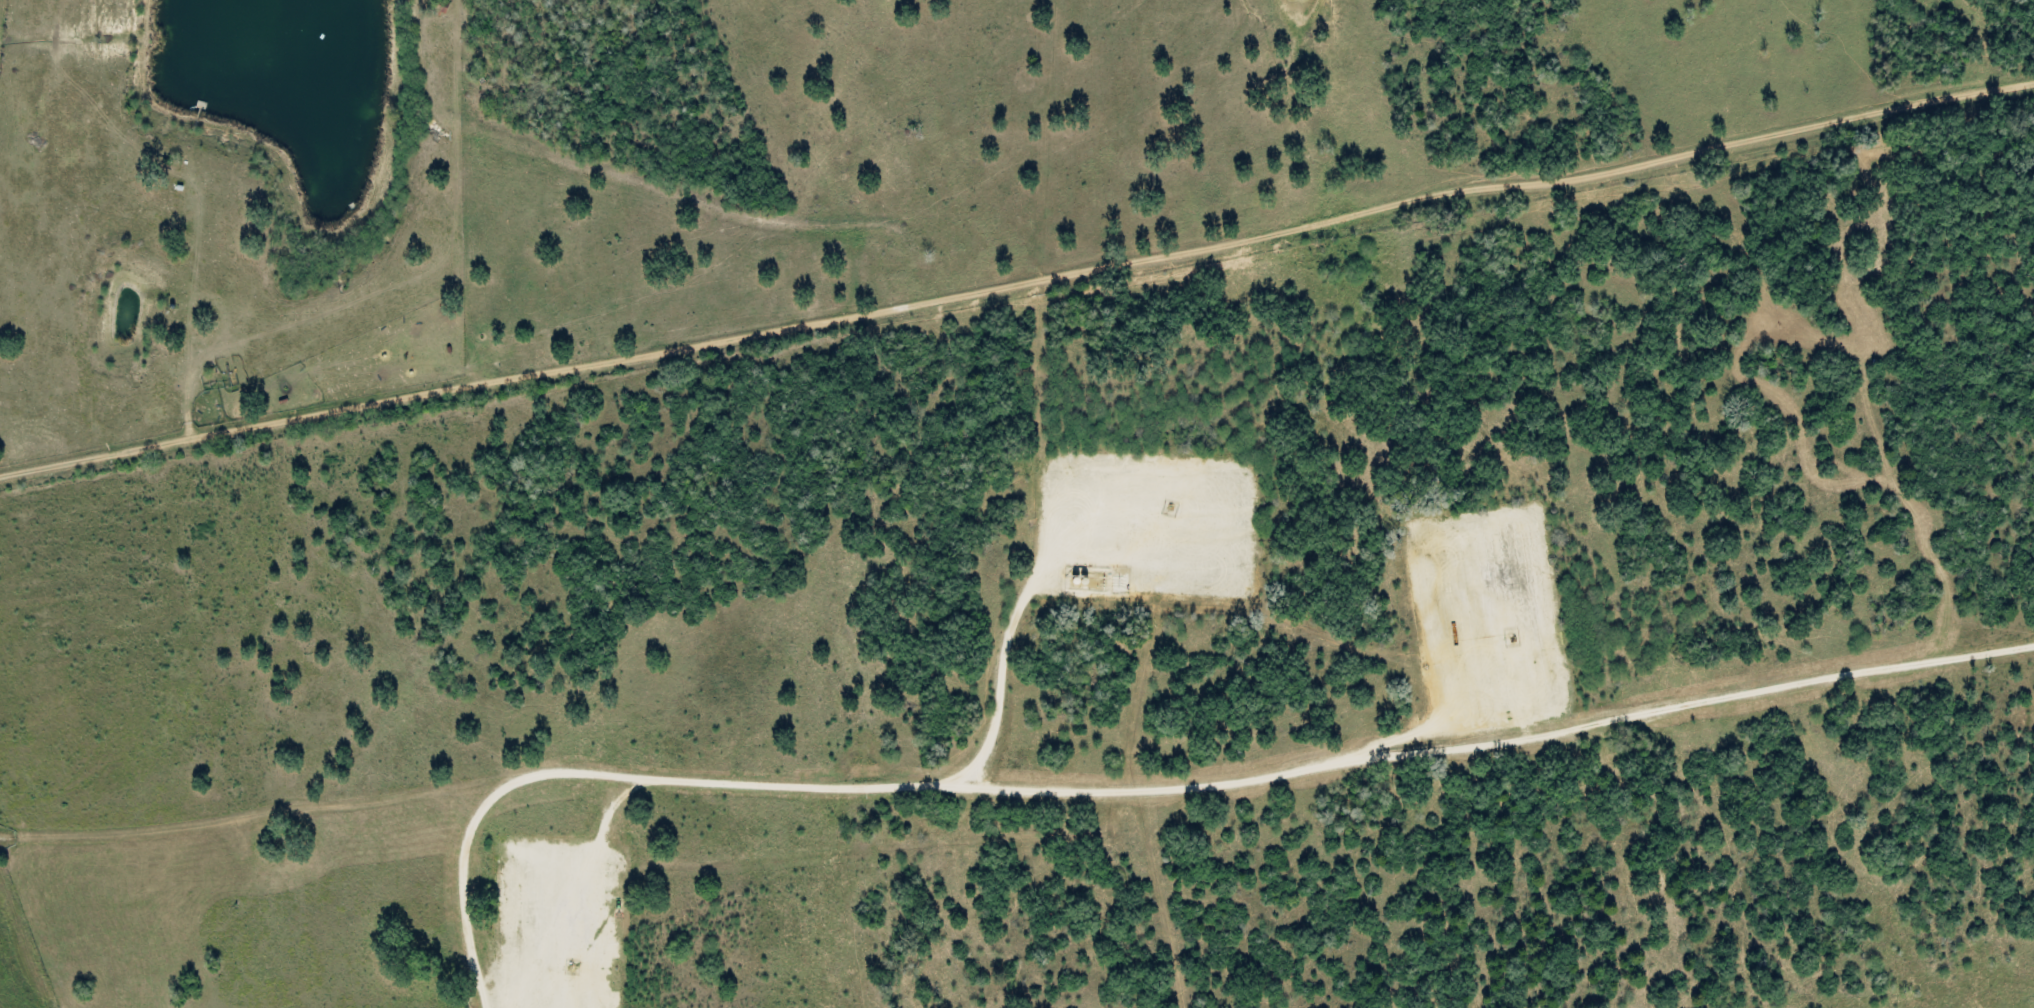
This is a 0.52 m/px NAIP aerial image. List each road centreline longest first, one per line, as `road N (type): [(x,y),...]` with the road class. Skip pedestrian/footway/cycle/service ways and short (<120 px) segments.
road 1 (residential): [(487,1007),(466,887),(478,813),(516,775),(620,767),(818,792),(927,791)]

